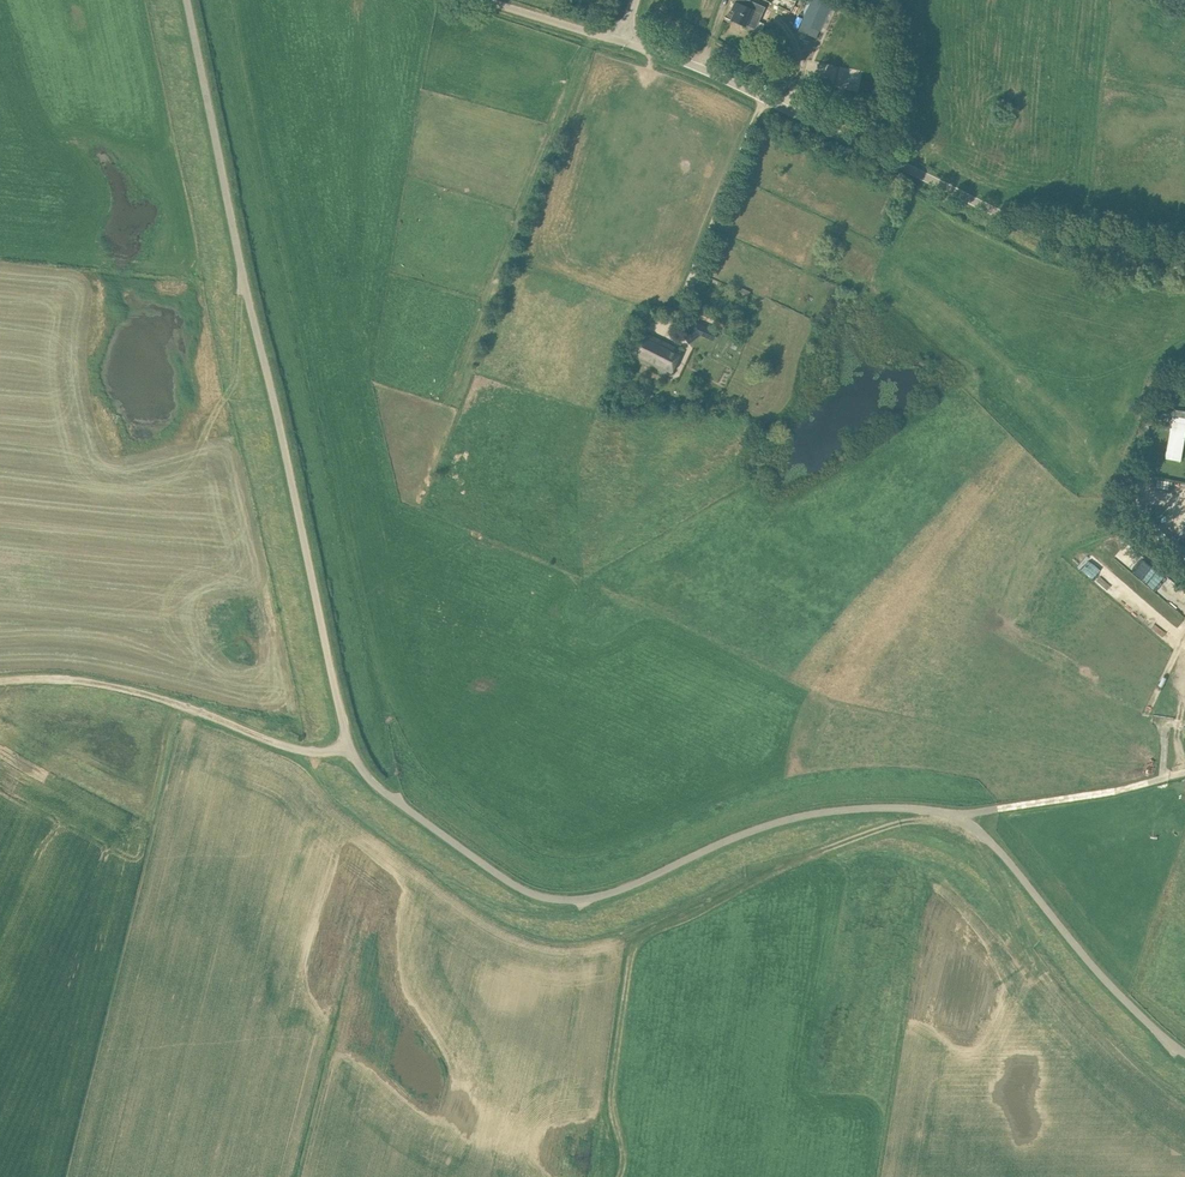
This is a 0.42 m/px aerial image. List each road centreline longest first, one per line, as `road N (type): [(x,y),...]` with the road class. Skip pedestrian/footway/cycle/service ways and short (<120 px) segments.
road 1 (unclassified): [(187,0),(349,748),(375,783),(528,892),(577,901),(626,890),(801,819),(908,809),(957,818),(989,840),(1119,994),(1184,1054)]
road 2 (unclassified): [(1184,268),(1049,236),(622,39)]
road 3 (track): [(957,818),(1184,774)]
road 4 (track): [(349,748),(291,751),(171,706)]
road 5 (track): [(171,706),(109,687),(0,681)]
road 6 (unclassified): [(622,39),(482,0)]

